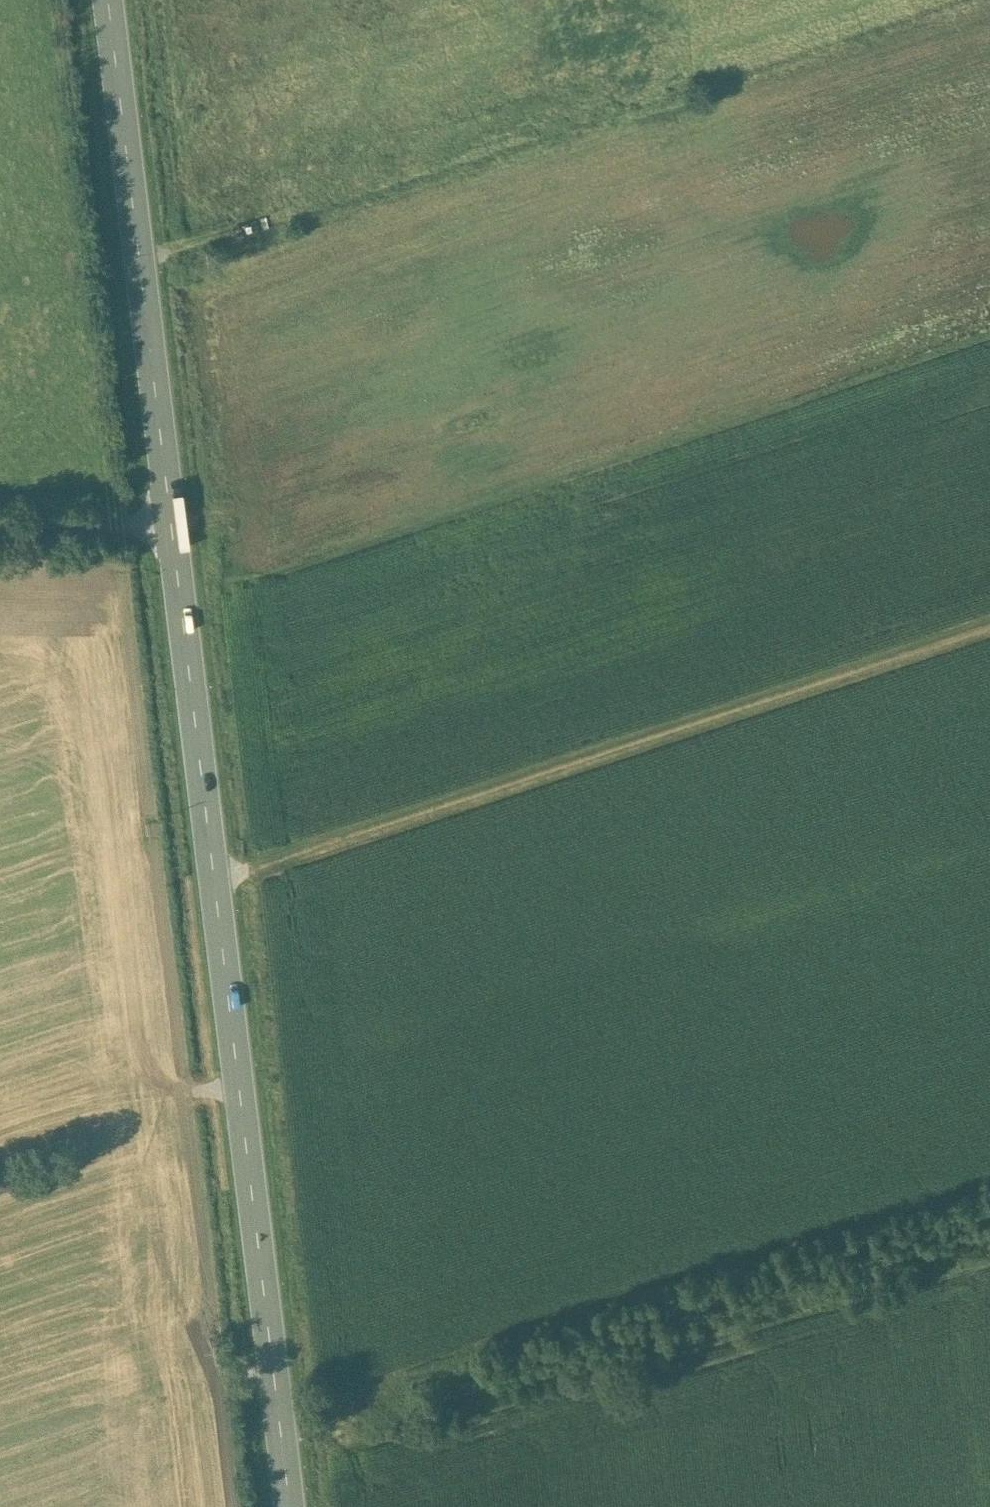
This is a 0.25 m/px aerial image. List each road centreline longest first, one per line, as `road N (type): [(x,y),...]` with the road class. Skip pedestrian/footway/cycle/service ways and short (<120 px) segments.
road 1 (secondary): [(169,521),(288,1506)]
road 2 (track): [(216,882),(989,625)]
road 3 (secondary): [(108,0),(169,521)]
road 4 (unclassified): [(169,521),(0,524)]

